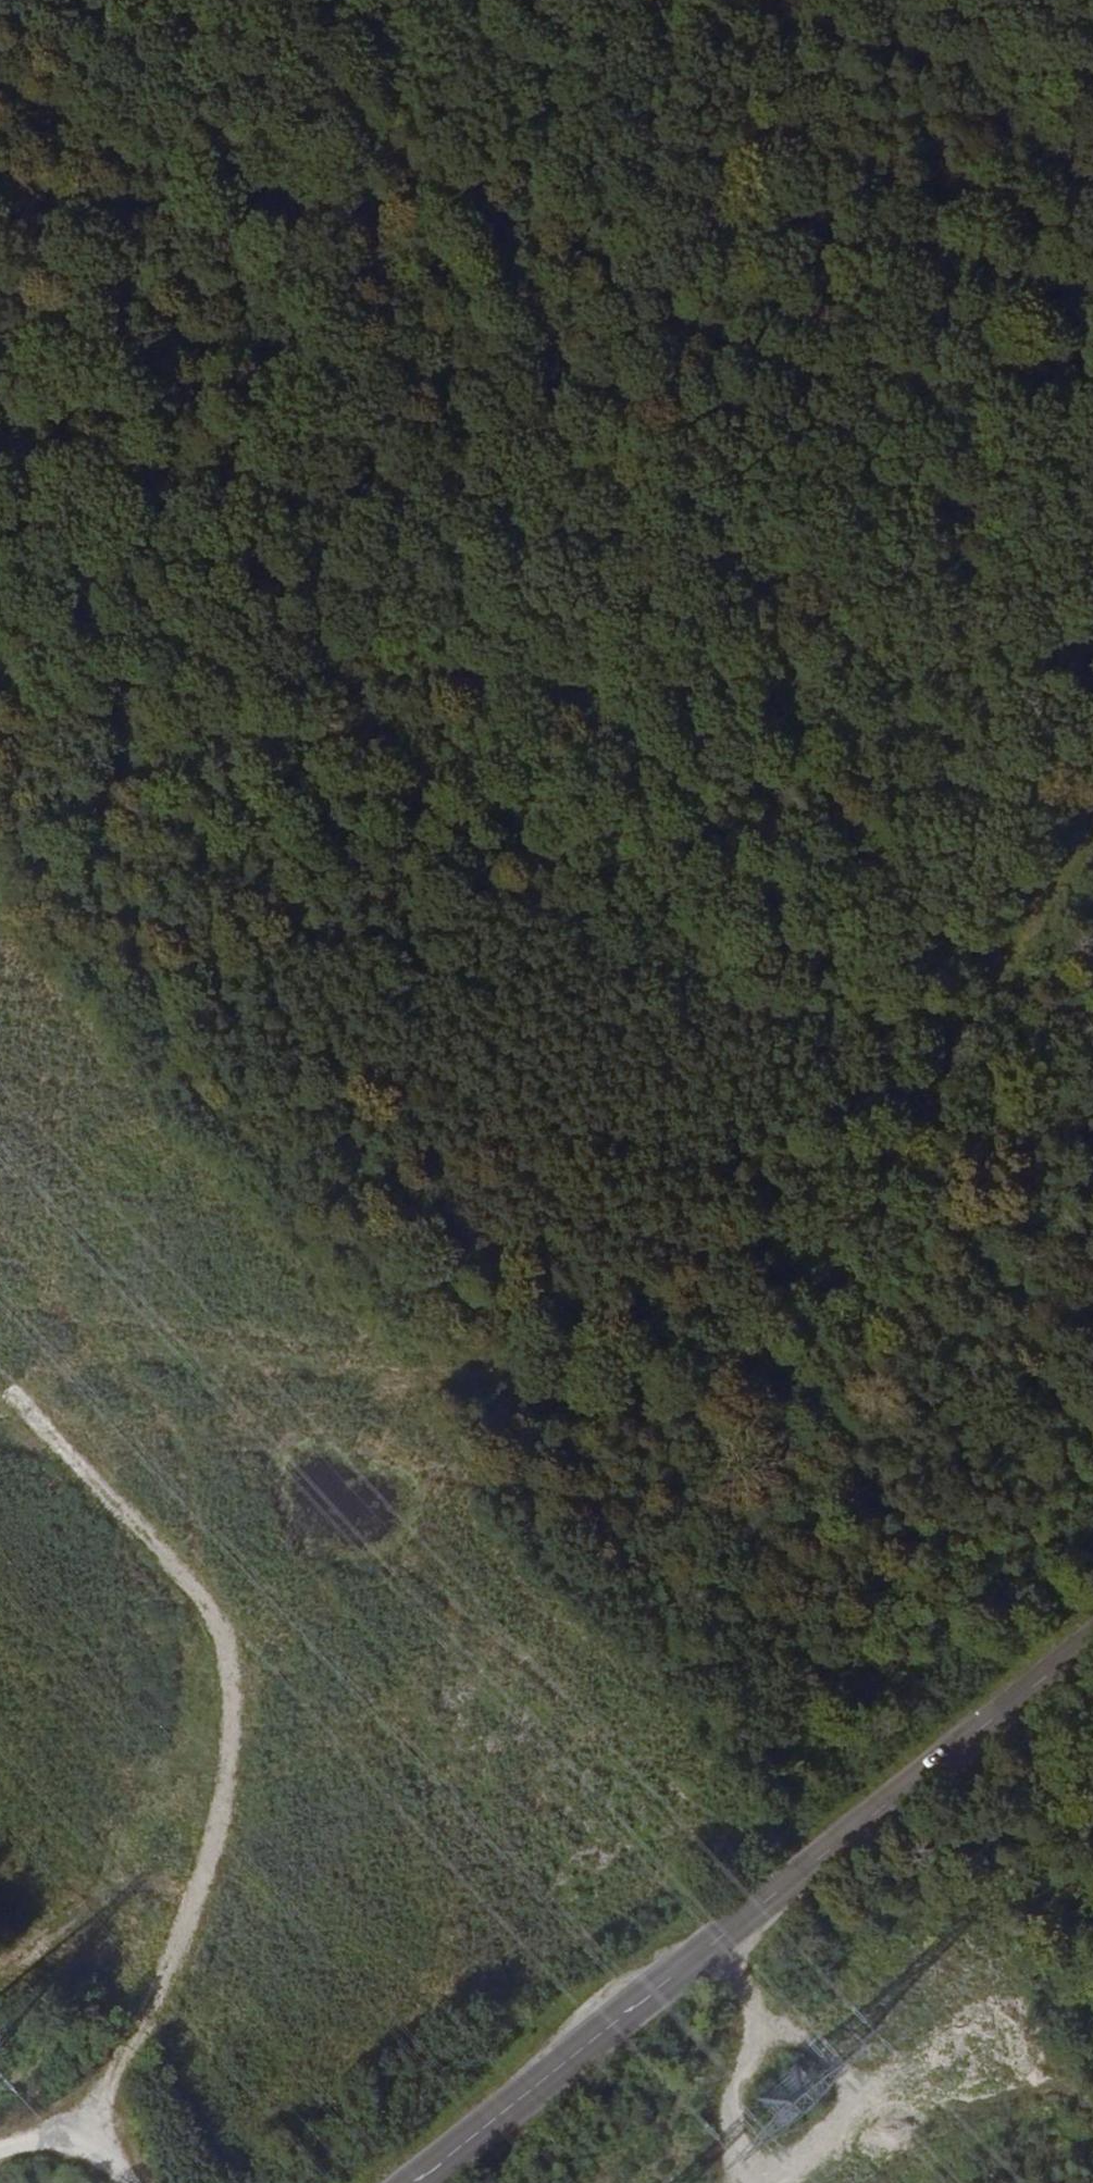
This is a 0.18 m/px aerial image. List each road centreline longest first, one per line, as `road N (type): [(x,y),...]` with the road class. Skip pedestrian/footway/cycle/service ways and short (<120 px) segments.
road 1 (tertiary): [(402,2182),(1092,1643)]
road 2 (track): [(94,2140),(101,2082),(191,1880),(215,1771),(223,1678),(202,1620),(0,1387)]

